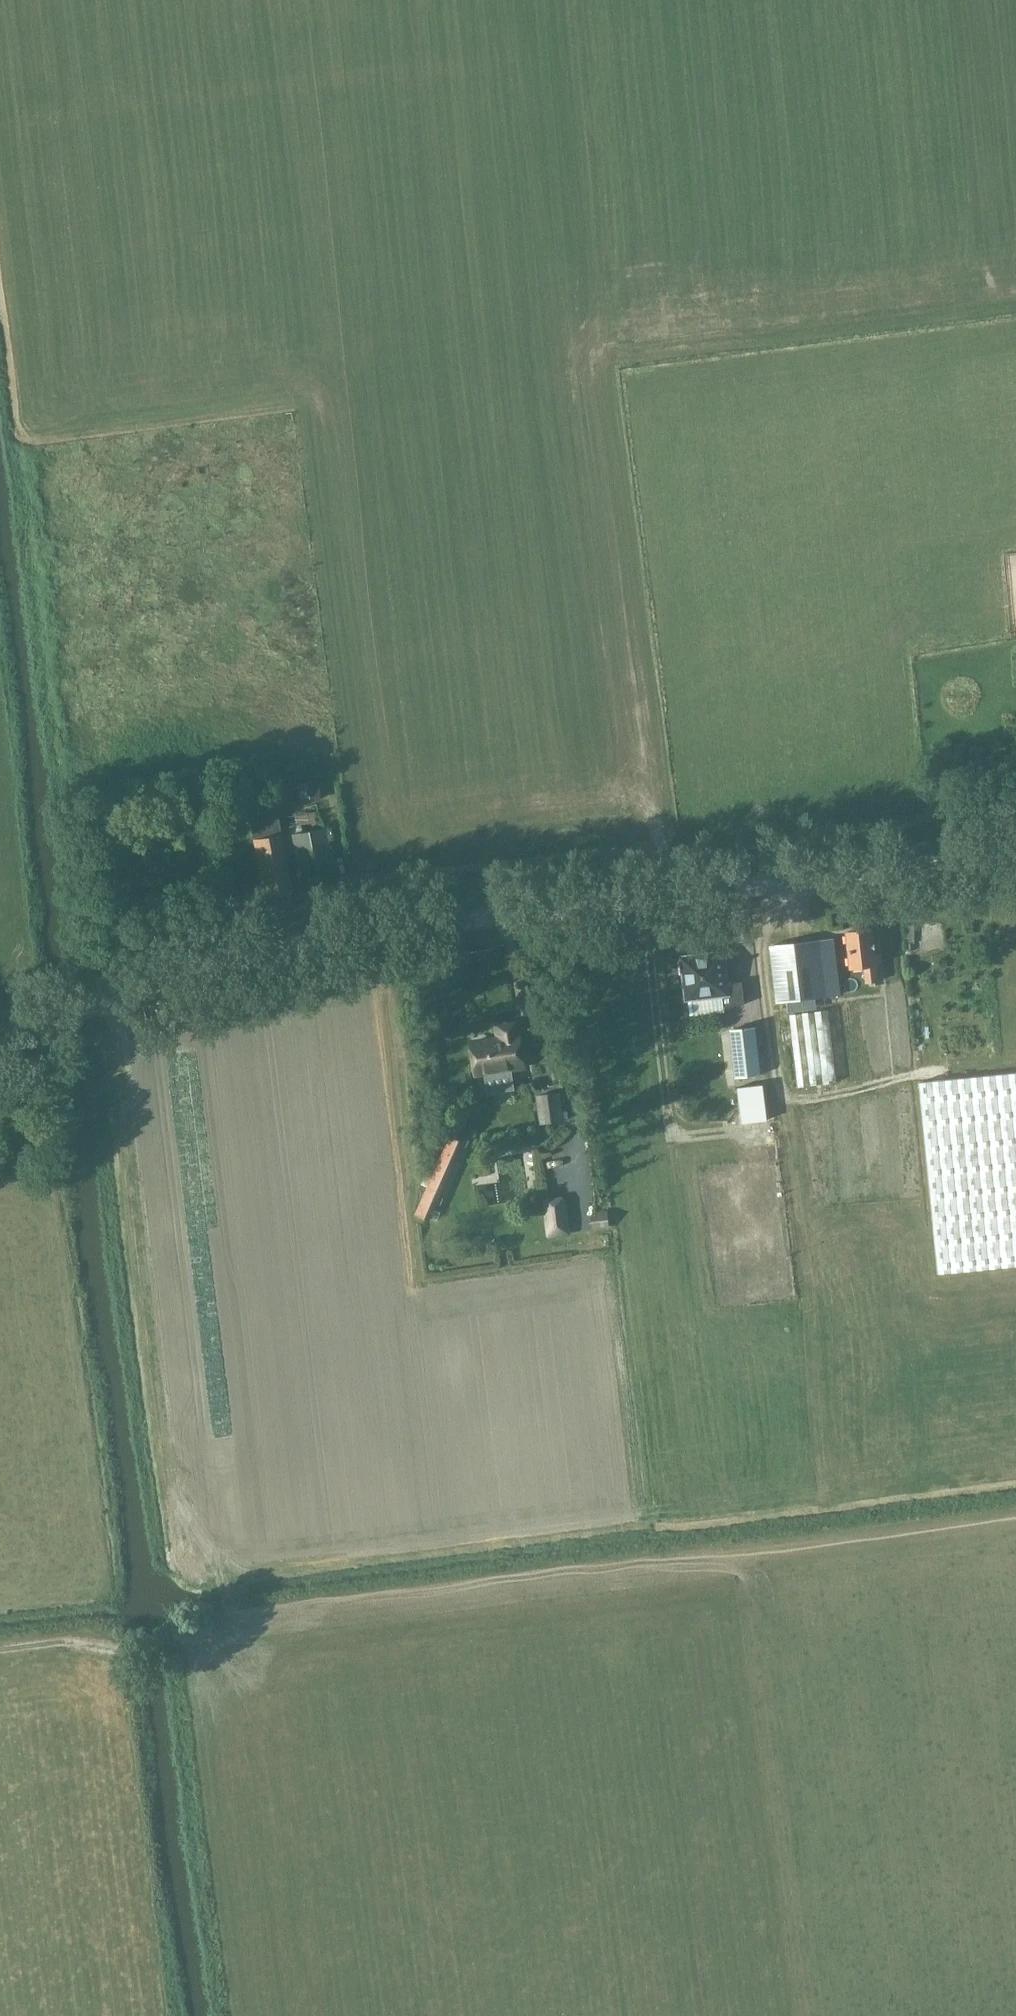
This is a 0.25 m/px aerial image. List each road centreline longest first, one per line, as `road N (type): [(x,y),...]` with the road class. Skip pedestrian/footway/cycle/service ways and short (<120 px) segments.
road 1 (tertiary): [(0,1037),(308,955),(474,921),(1015,853)]

